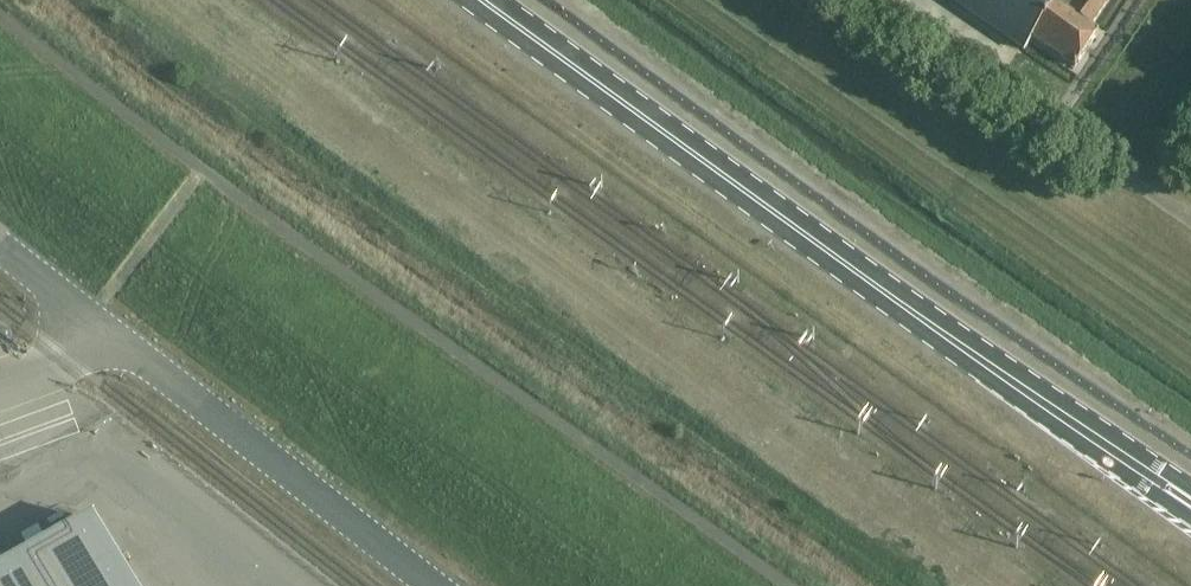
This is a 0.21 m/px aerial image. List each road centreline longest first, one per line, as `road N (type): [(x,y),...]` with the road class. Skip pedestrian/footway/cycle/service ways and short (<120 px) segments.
road 1 (track): [(788,585),(278,218),(0,5)]
road 2 (secondary): [(1190,501),(504,0)]
road 3 (unclassified): [(431,585),(0,251)]

